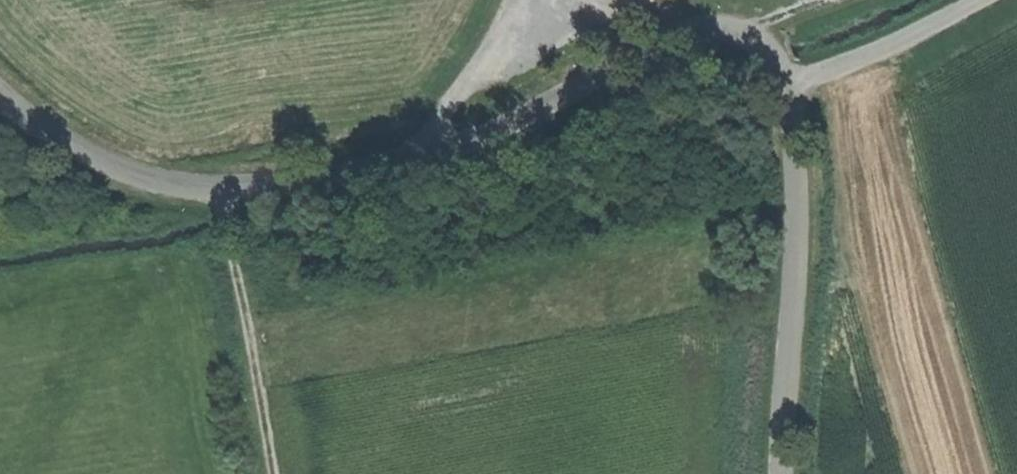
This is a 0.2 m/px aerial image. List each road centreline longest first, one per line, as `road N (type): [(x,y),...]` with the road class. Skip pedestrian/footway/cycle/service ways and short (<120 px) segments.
road 1 (tertiary): [(0,98),(11,111),(129,174),(218,192),(338,183),(483,135),(666,38),(708,30),(760,34),(787,81),(797,133),(787,473)]
road 2 (track): [(273,473),(218,192)]

